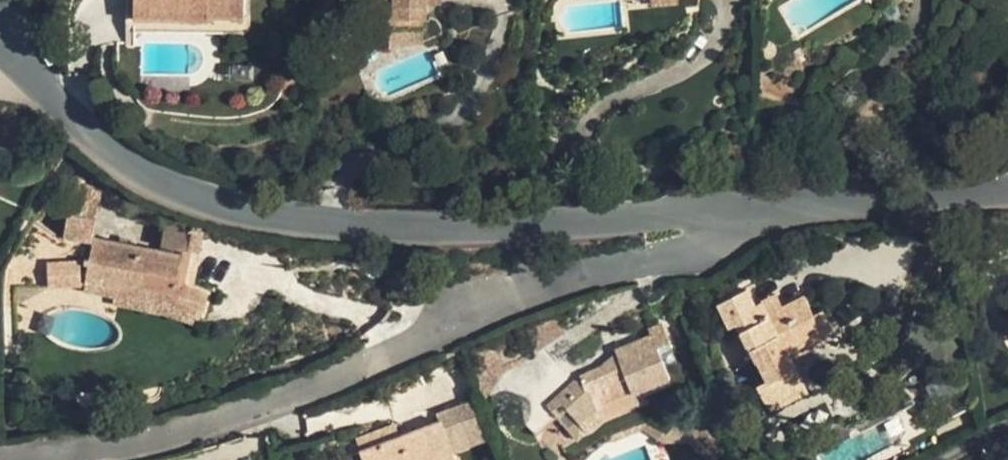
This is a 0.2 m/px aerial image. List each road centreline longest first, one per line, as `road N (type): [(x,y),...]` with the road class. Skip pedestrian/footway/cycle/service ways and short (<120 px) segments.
road 1 (residential): [(727,221),(327,232),(149,185),(56,121),(0,47)]
road 2 (residential): [(727,221),(186,441),(11,459)]
road 3 (residential): [(1007,199),(727,221)]

